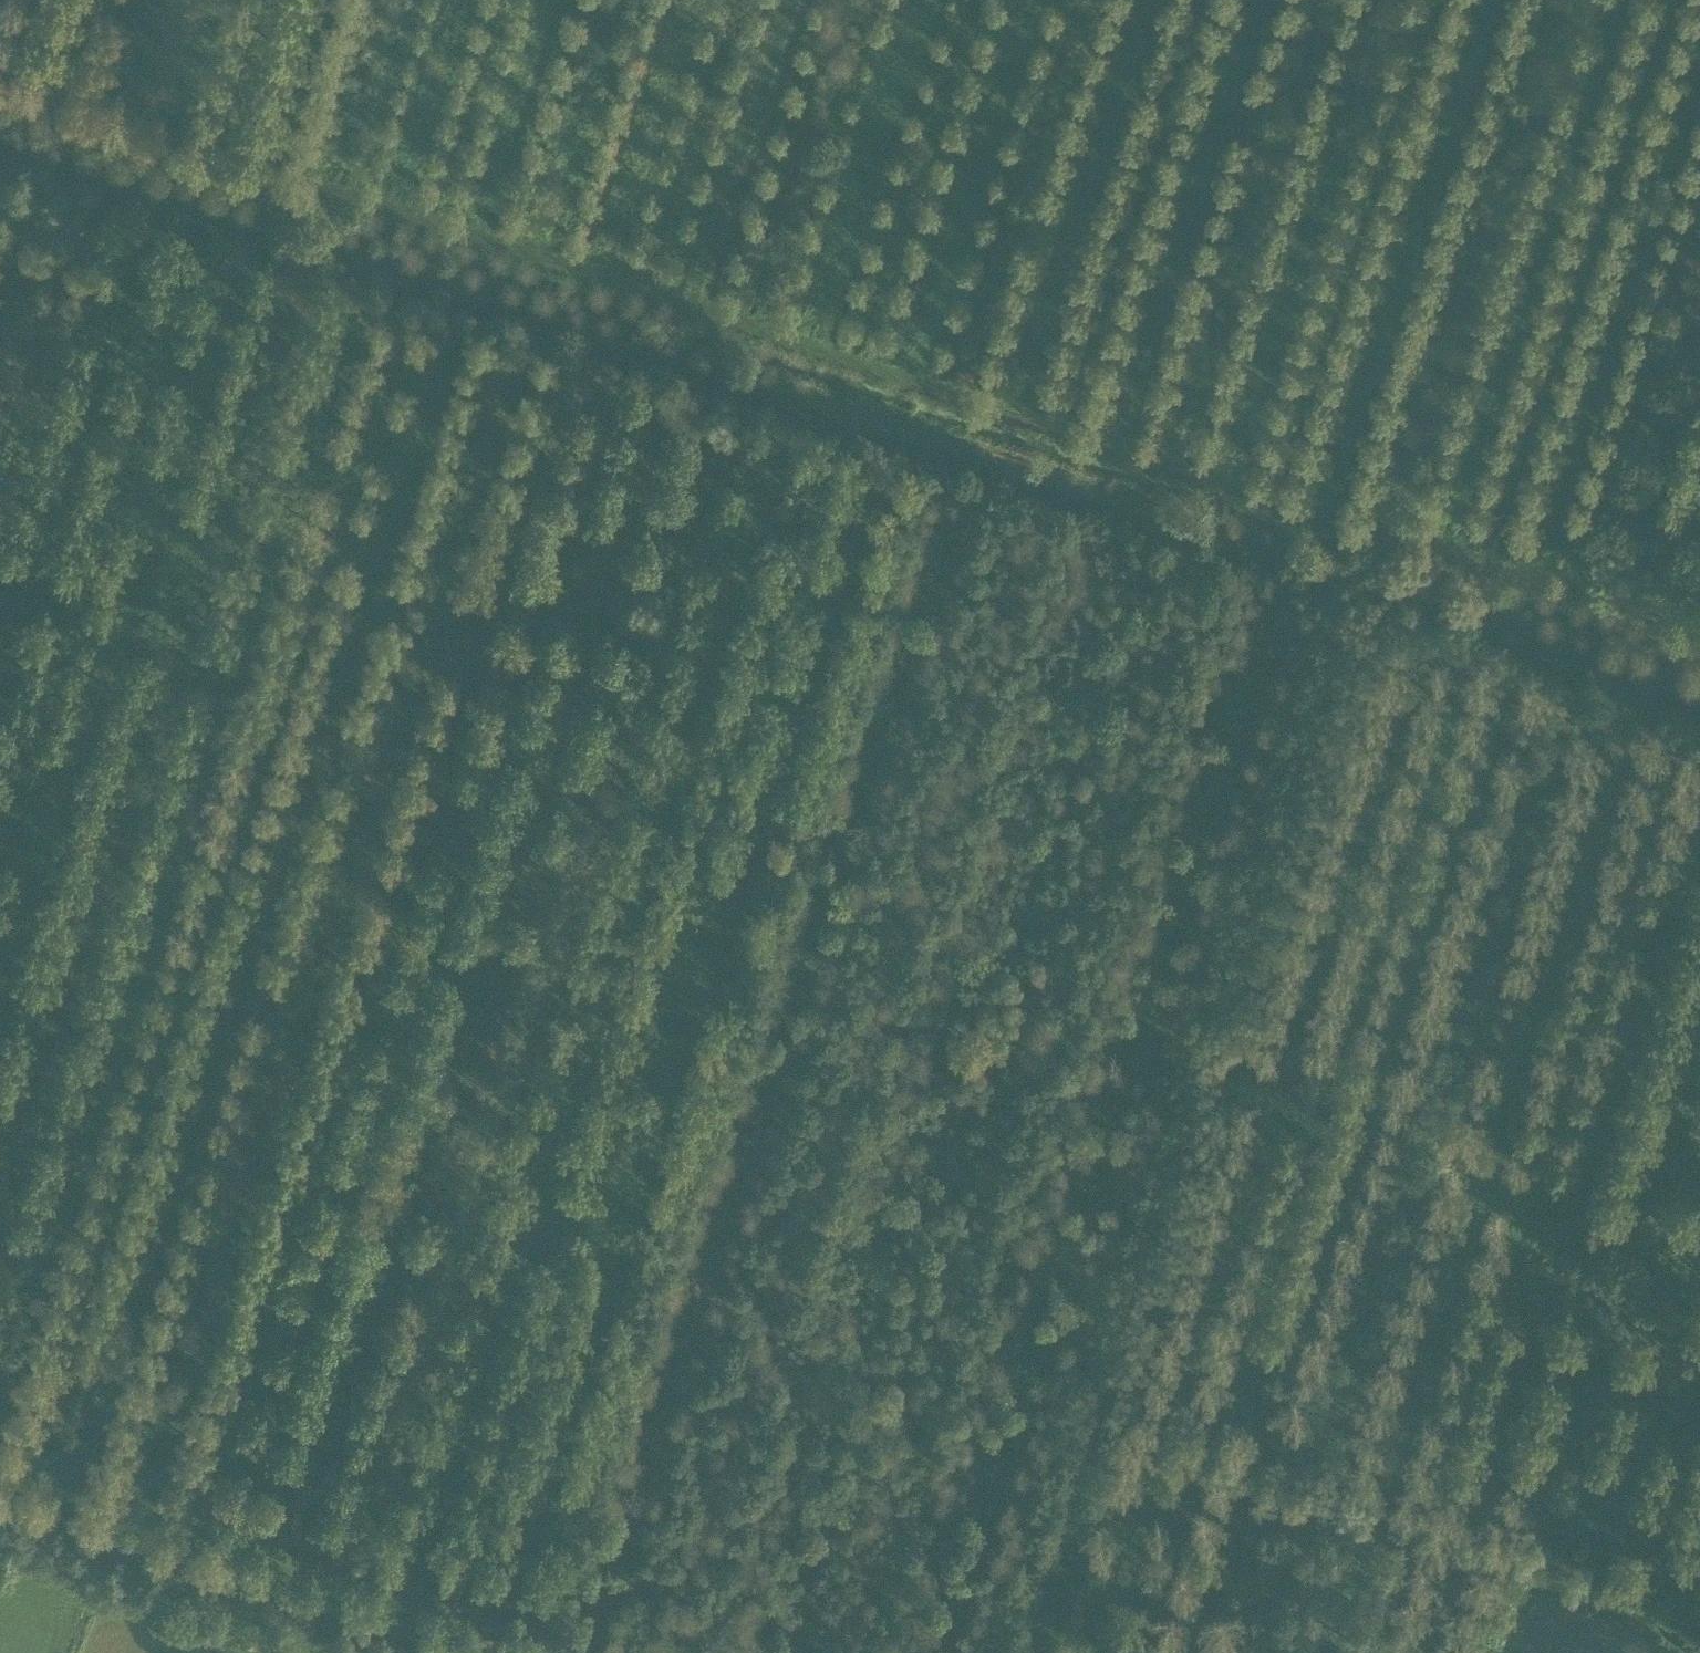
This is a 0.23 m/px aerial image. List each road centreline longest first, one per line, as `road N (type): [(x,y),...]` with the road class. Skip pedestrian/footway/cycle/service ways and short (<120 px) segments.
road 1 (track): [(1699,631),(0,87)]
road 2 (track): [(524,1652),(0,1483)]

